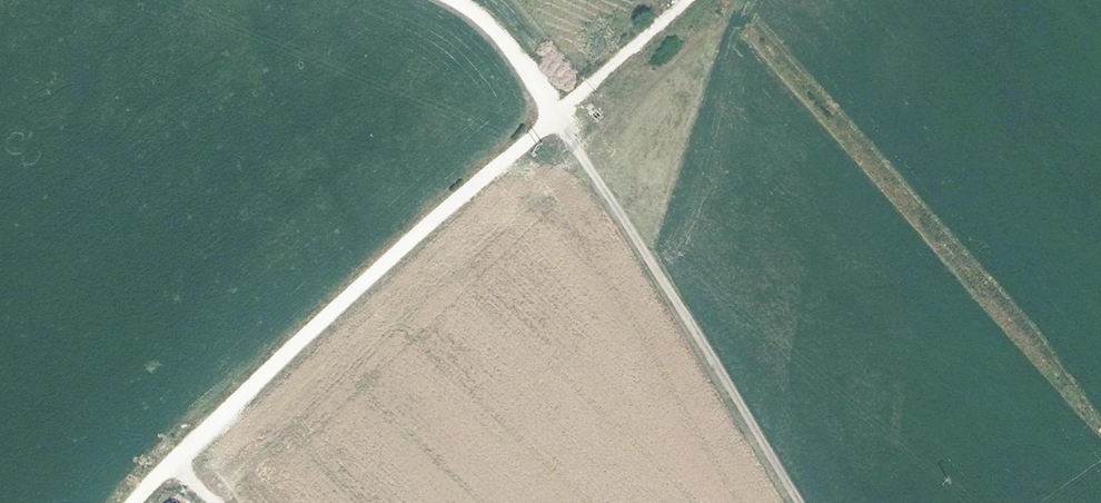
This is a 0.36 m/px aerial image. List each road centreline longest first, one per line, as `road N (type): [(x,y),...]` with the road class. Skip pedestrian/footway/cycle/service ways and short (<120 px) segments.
road 1 (track): [(135,502),(441,209),(690,0)]
road 2 (track): [(793,502),(611,200),(487,24),(452,0)]

